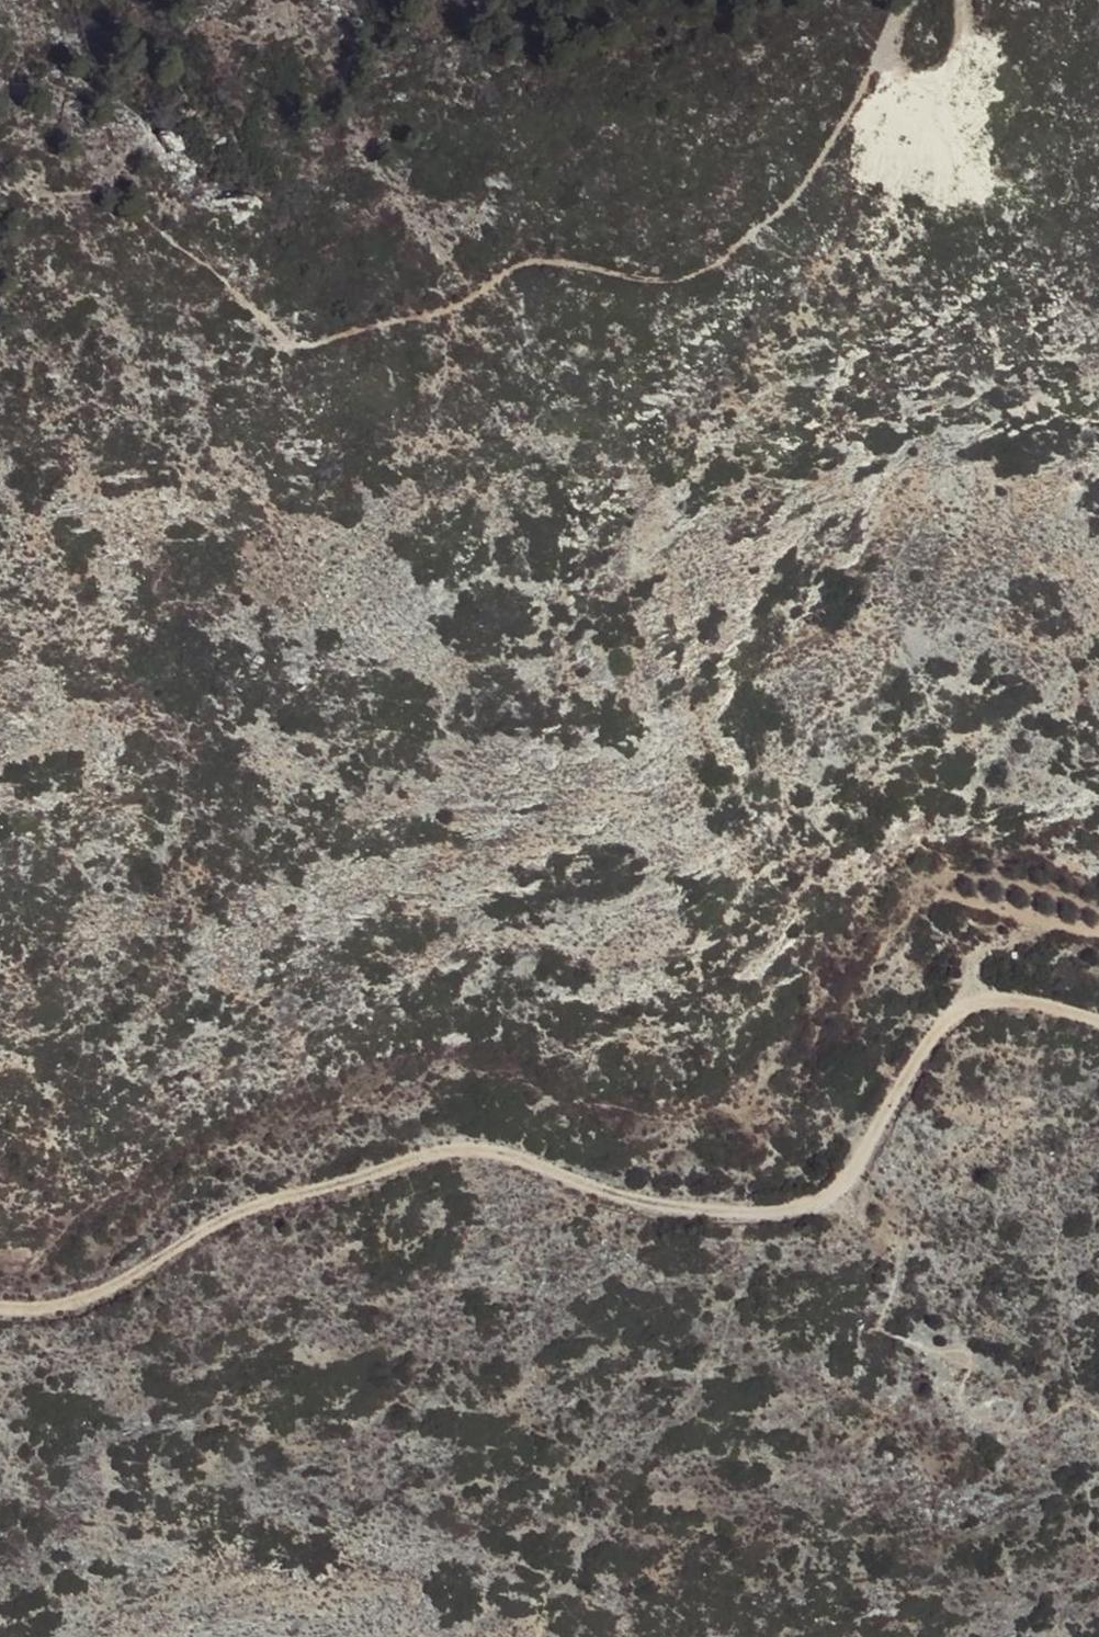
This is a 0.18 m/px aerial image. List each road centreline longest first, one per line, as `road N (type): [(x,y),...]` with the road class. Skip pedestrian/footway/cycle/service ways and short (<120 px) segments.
road 1 (track): [(1098,1020),(1000,995),(948,1010),(850,1172),(834,1194),(812,1200),(762,1208),(667,1202),(480,1142),(450,1145),(259,1204),(84,1298),(23,1308),(0,1301)]

